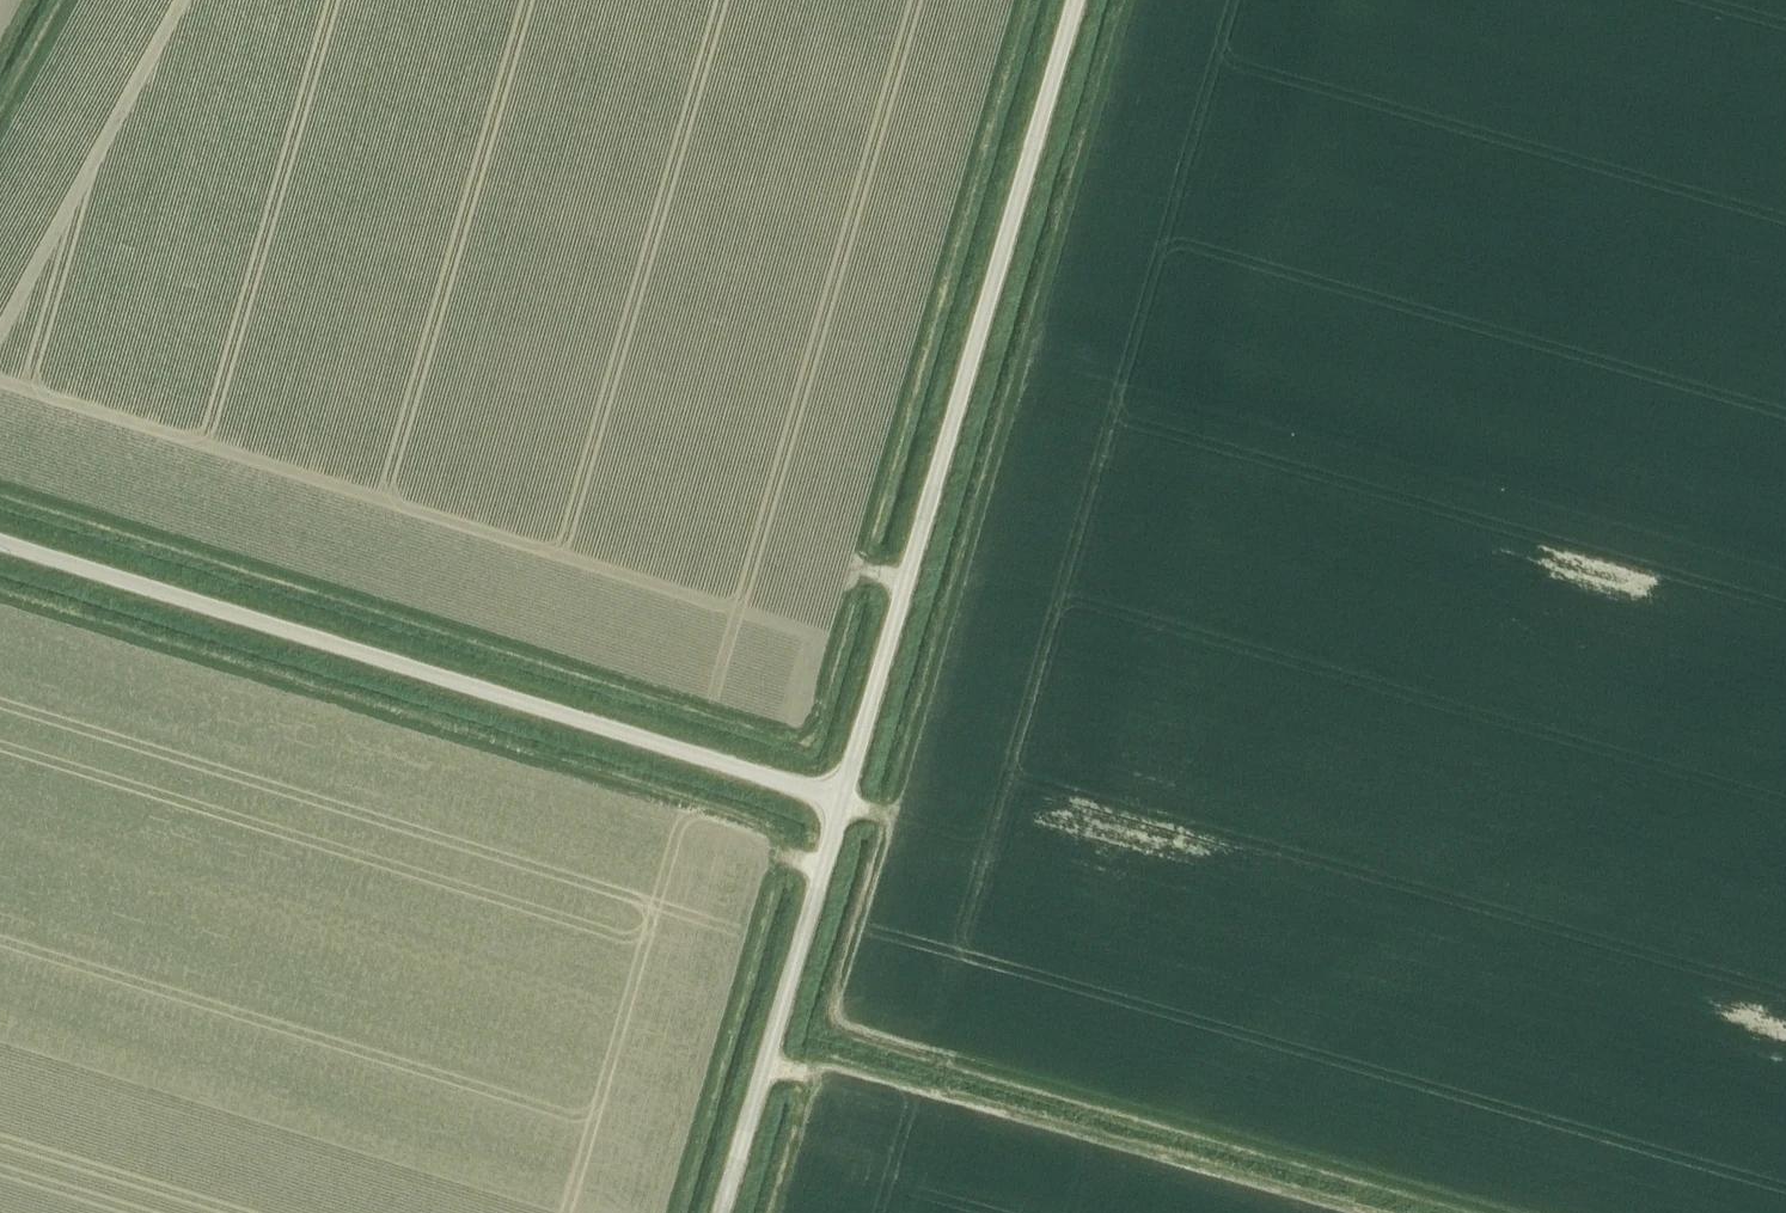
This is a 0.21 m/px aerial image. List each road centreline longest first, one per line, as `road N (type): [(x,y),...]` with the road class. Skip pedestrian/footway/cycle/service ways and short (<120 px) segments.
road 1 (unclassified): [(842,804),(0,546)]
road 2 (tertiary): [(842,804),(1074,0)]
road 3 (tertiary): [(722,1212),(842,804)]

